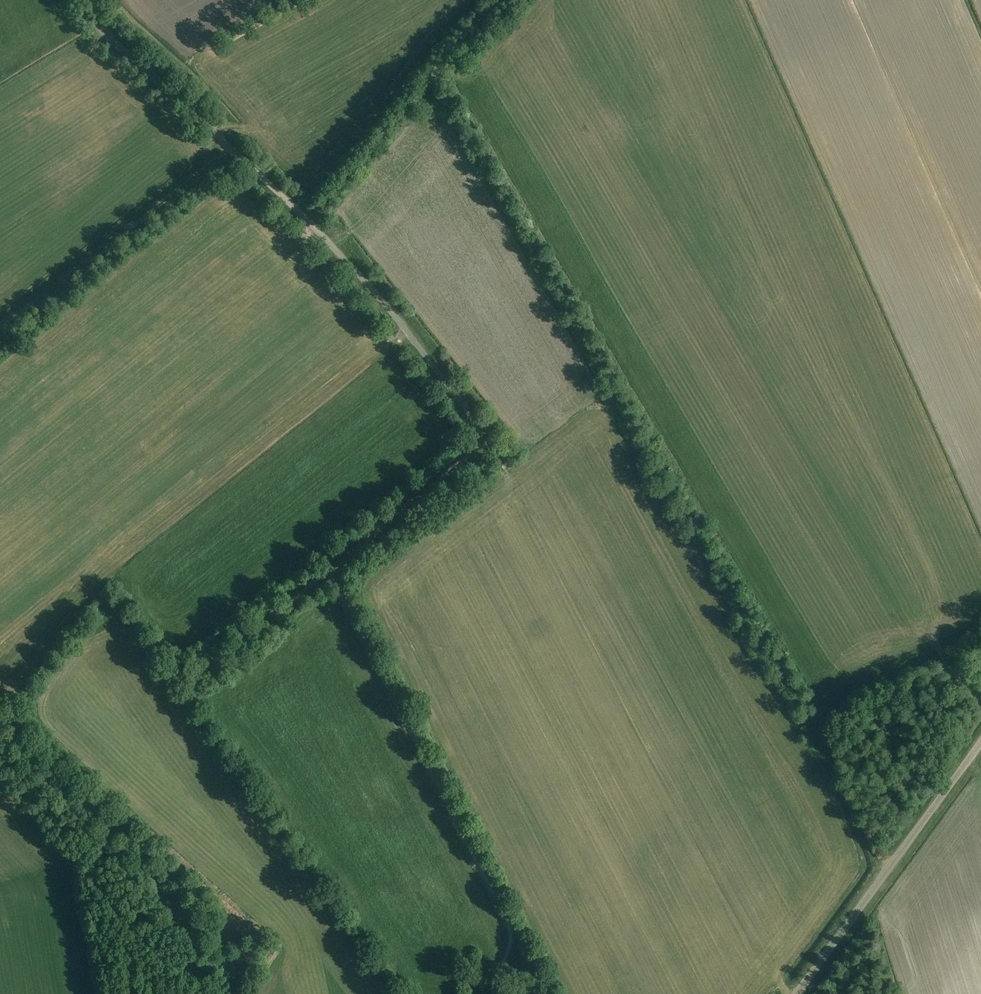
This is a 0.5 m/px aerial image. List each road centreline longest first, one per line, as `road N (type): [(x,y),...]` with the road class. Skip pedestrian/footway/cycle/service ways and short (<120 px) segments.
road 1 (unclassified): [(271,619),(468,455),(478,429),(370,286),(107,34),(86,0)]
road 2 (unclassified): [(796,993),(980,745)]
road 3 (track): [(230,147),(0,325)]
road 4 (track): [(496,0),(307,221)]

